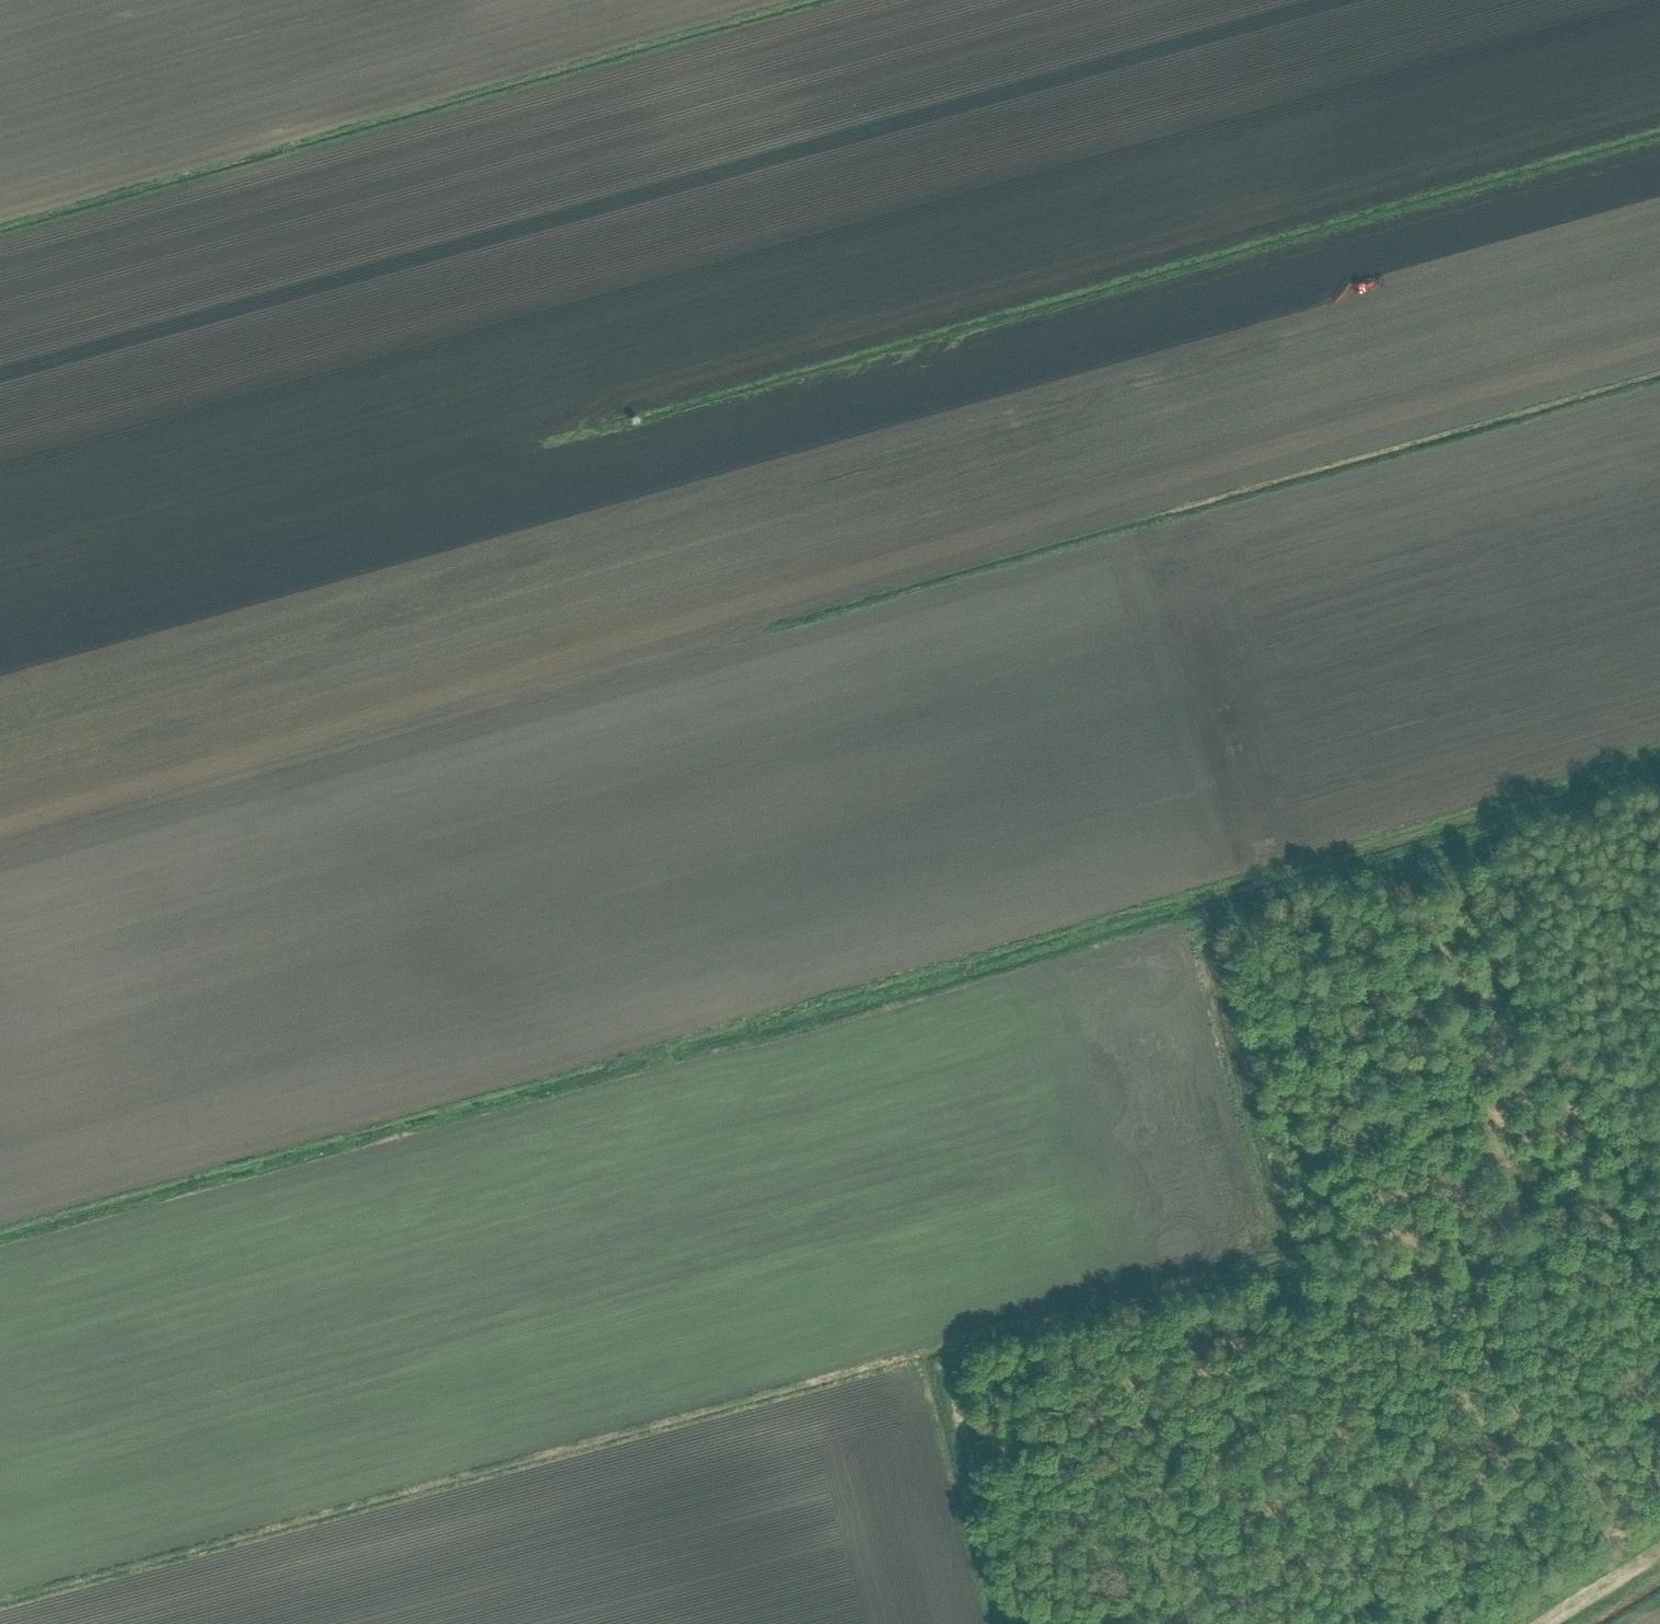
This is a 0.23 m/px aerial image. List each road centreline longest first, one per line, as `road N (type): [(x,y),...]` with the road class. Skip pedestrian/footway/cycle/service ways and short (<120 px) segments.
road 1 (track): [(1541,1623),(1659,1550)]

